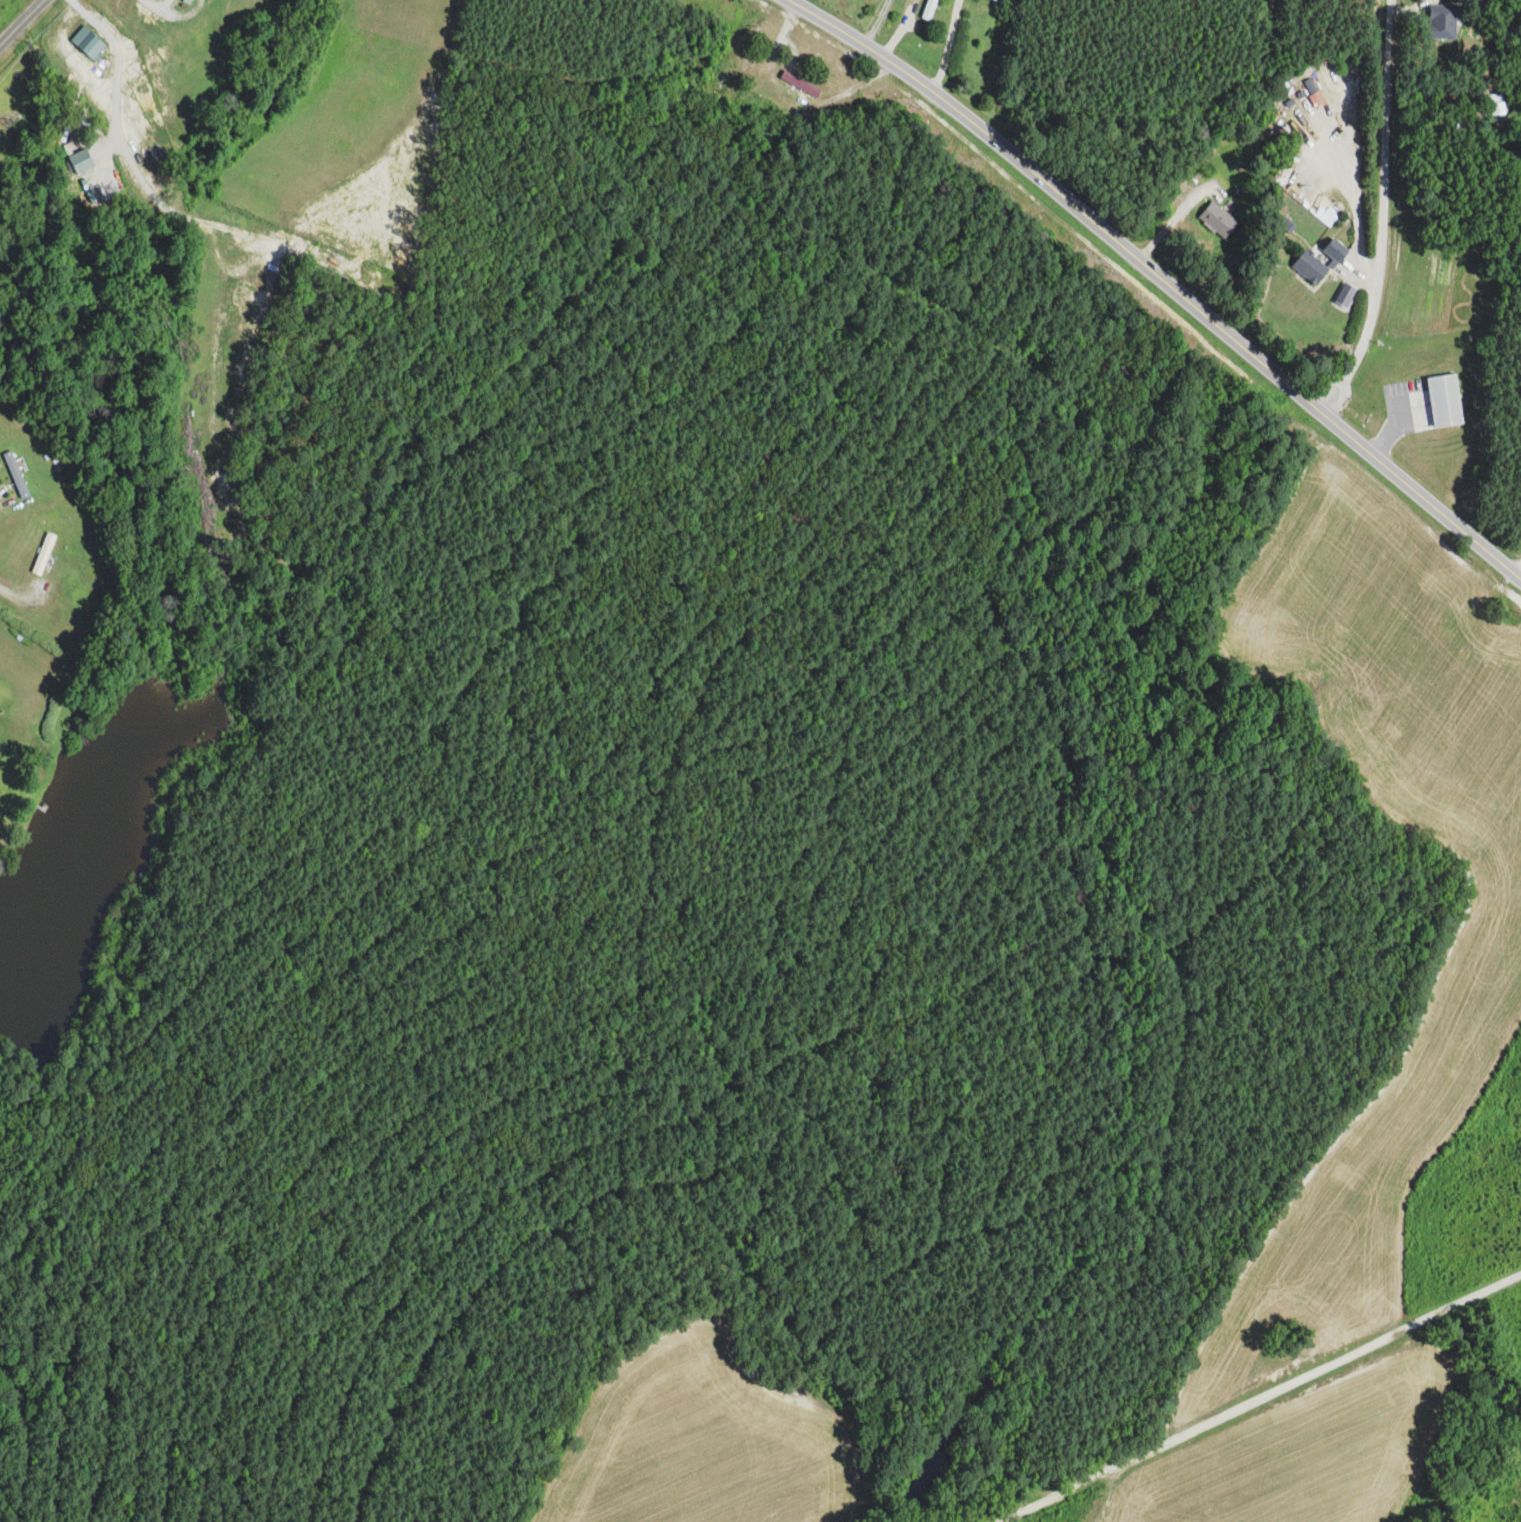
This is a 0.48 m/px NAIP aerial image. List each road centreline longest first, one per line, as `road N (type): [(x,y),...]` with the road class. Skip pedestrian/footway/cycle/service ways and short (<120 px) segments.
road 1 (primary): [(1520,578),(990,137),(885,58),(788,0)]
road 2 (track): [(1001,1521),(1520,1273)]
road 3 (residential): [(1316,408),(1359,350),(1377,286),(1389,0)]
road 4 (track): [(1397,1332),(1437,1357),(1441,1374),(1427,1431),(1382,1521)]

